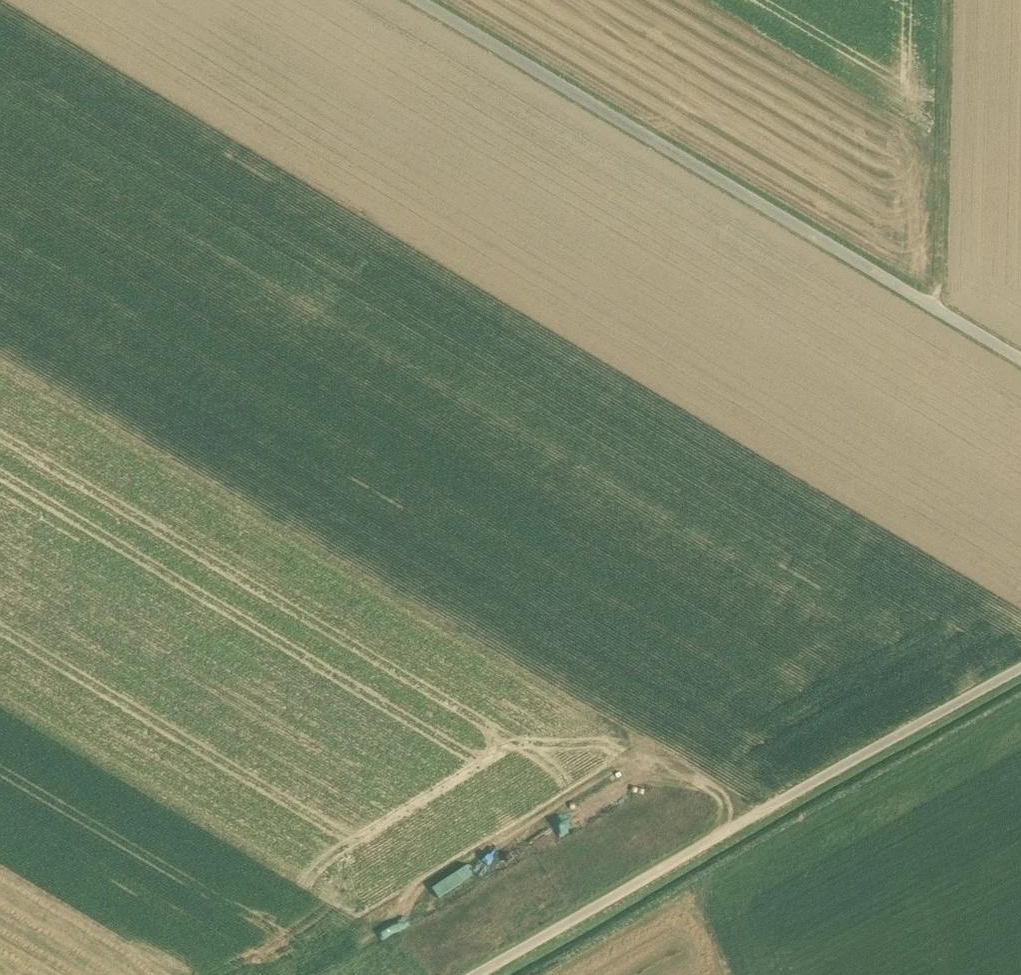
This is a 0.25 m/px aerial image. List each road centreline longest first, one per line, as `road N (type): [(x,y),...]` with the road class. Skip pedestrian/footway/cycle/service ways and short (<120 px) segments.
road 1 (track): [(1020,361),(416,0)]
road 2 (track): [(1020,671),(481,974)]

